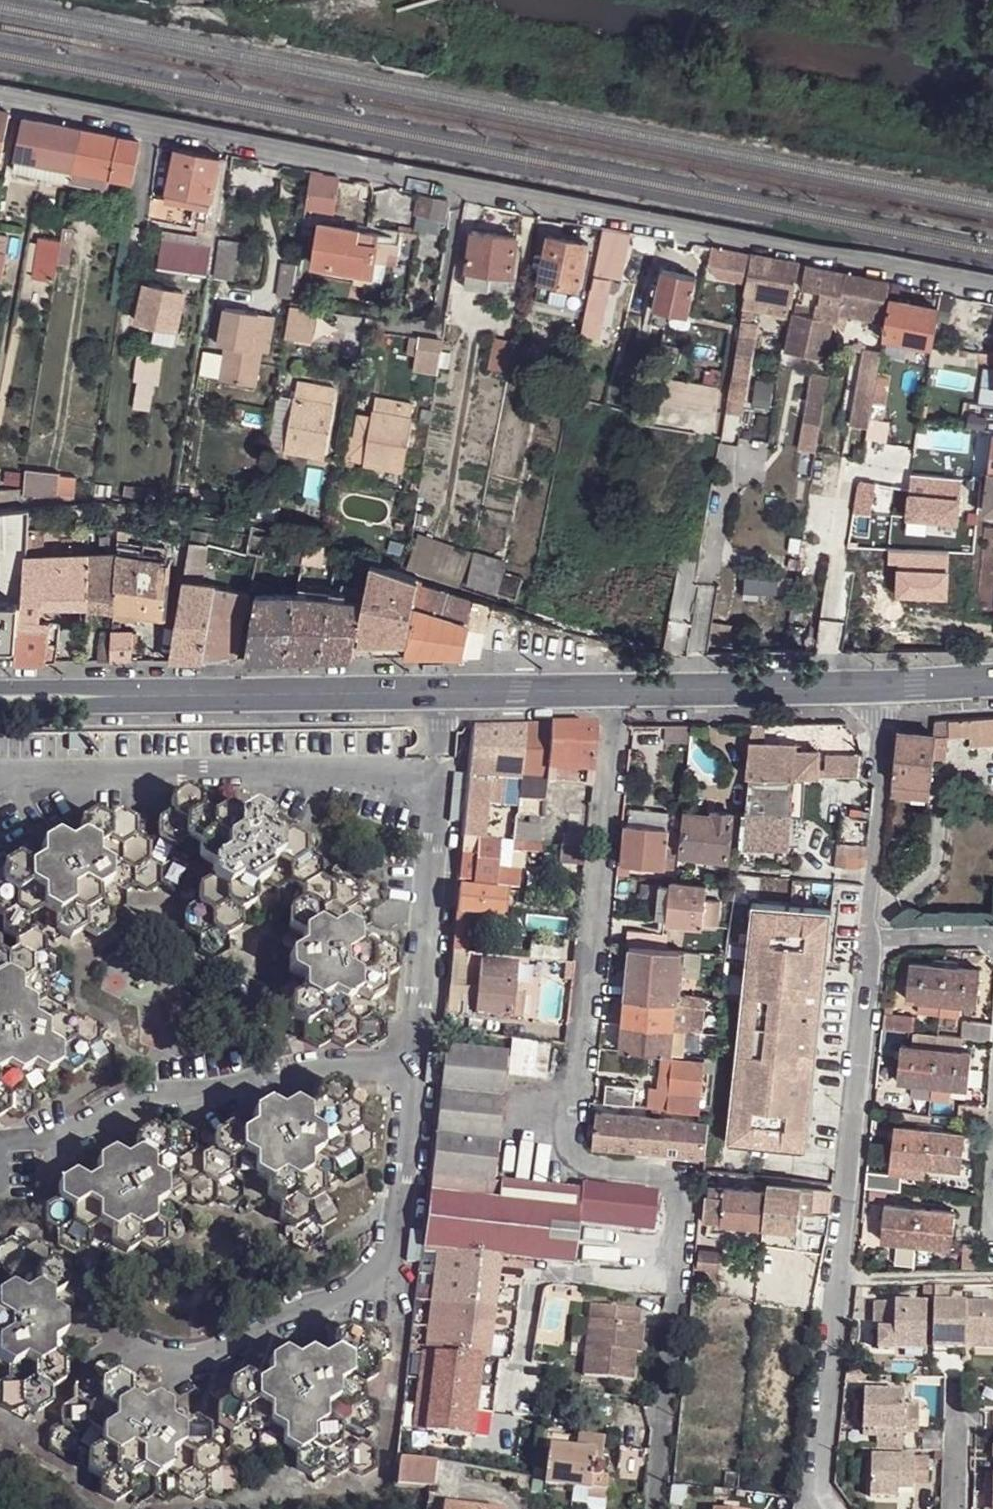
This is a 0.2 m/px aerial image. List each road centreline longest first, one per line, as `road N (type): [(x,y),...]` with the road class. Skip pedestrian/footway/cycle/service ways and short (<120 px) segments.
road 1 (residential): [(0,99),(992,296)]
road 2 (residential): [(659,1508),(685,1175),(562,1159),(570,1089),(587,1044),(618,691)]
road 3 (residential): [(891,688),(844,1275),(816,1474)]
road 4 (tertiary): [(0,698),(618,691)]
road 5 (tertiary): [(618,691),(891,688)]

